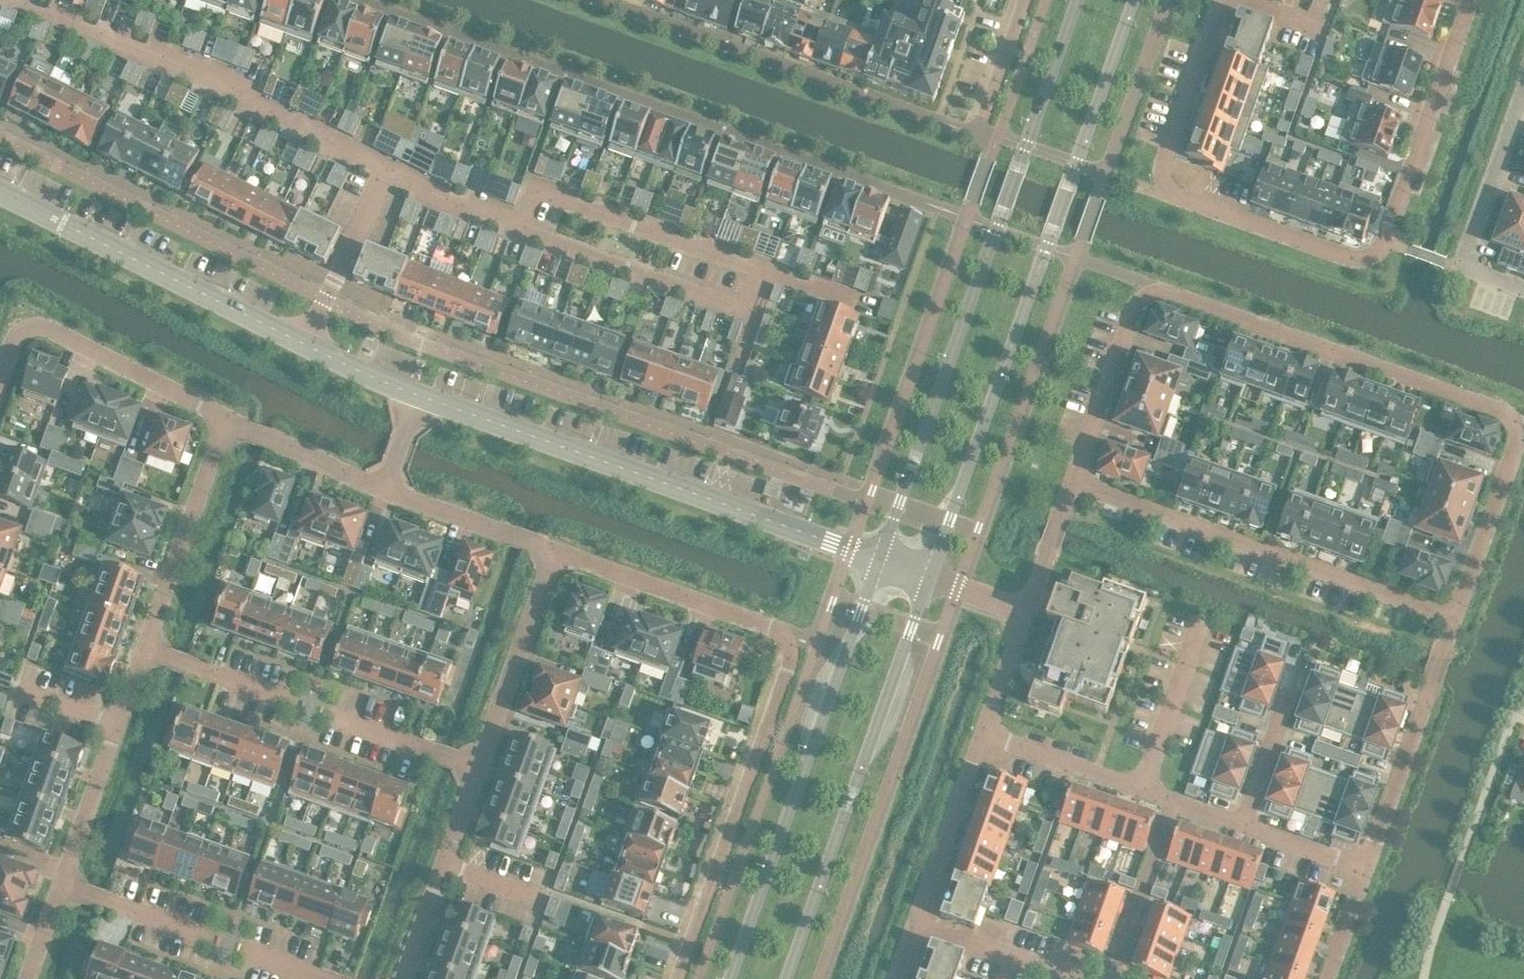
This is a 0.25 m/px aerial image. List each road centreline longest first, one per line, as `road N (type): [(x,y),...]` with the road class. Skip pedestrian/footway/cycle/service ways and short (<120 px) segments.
road 1 (residential): [(1455,617),(1515,424),(1504,413),(1145,285),(1073,481)]
road 2 (residential): [(1470,0),(1375,268),(1153,191),(1224,0)]
road 3 (secondary): [(927,577),(1134,0)]
road 4 (secondary): [(1078,0),(878,559)]
road 5 (tertiary): [(878,559),(420,395)]
road 6 (secondary): [(878,559),(730,978)]
road 7 (secondary): [(786,978),(927,577)]
road 8 (residential): [(8,0),(187,67),(387,168)]
road 9 (residential): [(1073,481),(1455,617)]
road 10 (residential): [(796,637),(676,978)]
road 11 (tertiary): [(302,342),(0,192)]
road 12 (residential): [(766,272),(535,190),(521,228)]
road 13 (residential): [(1365,868),(1455,617)]
road 14 (residential): [(983,733),(897,978)]
road 15 (residential): [(796,637),(557,551)]
road 16 (residential): [(1523,289),(1463,267),(1523,94)]
road 17 (residential): [(521,228),(753,311)]
road 18 (residential): [(226,418),(146,650)]
road 19 (residential): [(476,766),(557,551)]
road 20 (residential): [(400,978),(476,766)]
road 21 (residential): [(226,418),(49,329),(23,331)]
road 22 (residential): [(387,168),(302,342)]
road 23 (residential): [(557,551),(386,492)]
road 24 (residential): [(386,492),(226,418)]
road 25 (residential): [(1141,789),(1200,625)]
road 26 (residential): [(1176,801),(1117,963)]
road 27 (residential): [(118,724),(61,886)]
road 28 (residential): [(983,733),(1141,789)]
road 29 (residential): [(212,940),(61,886)]
road 30 (residential): [(476,766),(329,714)]
road 31 (residential): [(291,700),(146,650)]
road 32 (residential): [(387,168),(521,228)]
road 33 (residential): [(1073,481),(1026,612)]
road 34 (residential): [(1243,824),(1288,699)]
road 35 (residential): [(1243,824),(1365,868)]
road 36 (tertiary): [(420,395),(302,342)]
road 37 (residential): [(1026,612),(983,733)]

